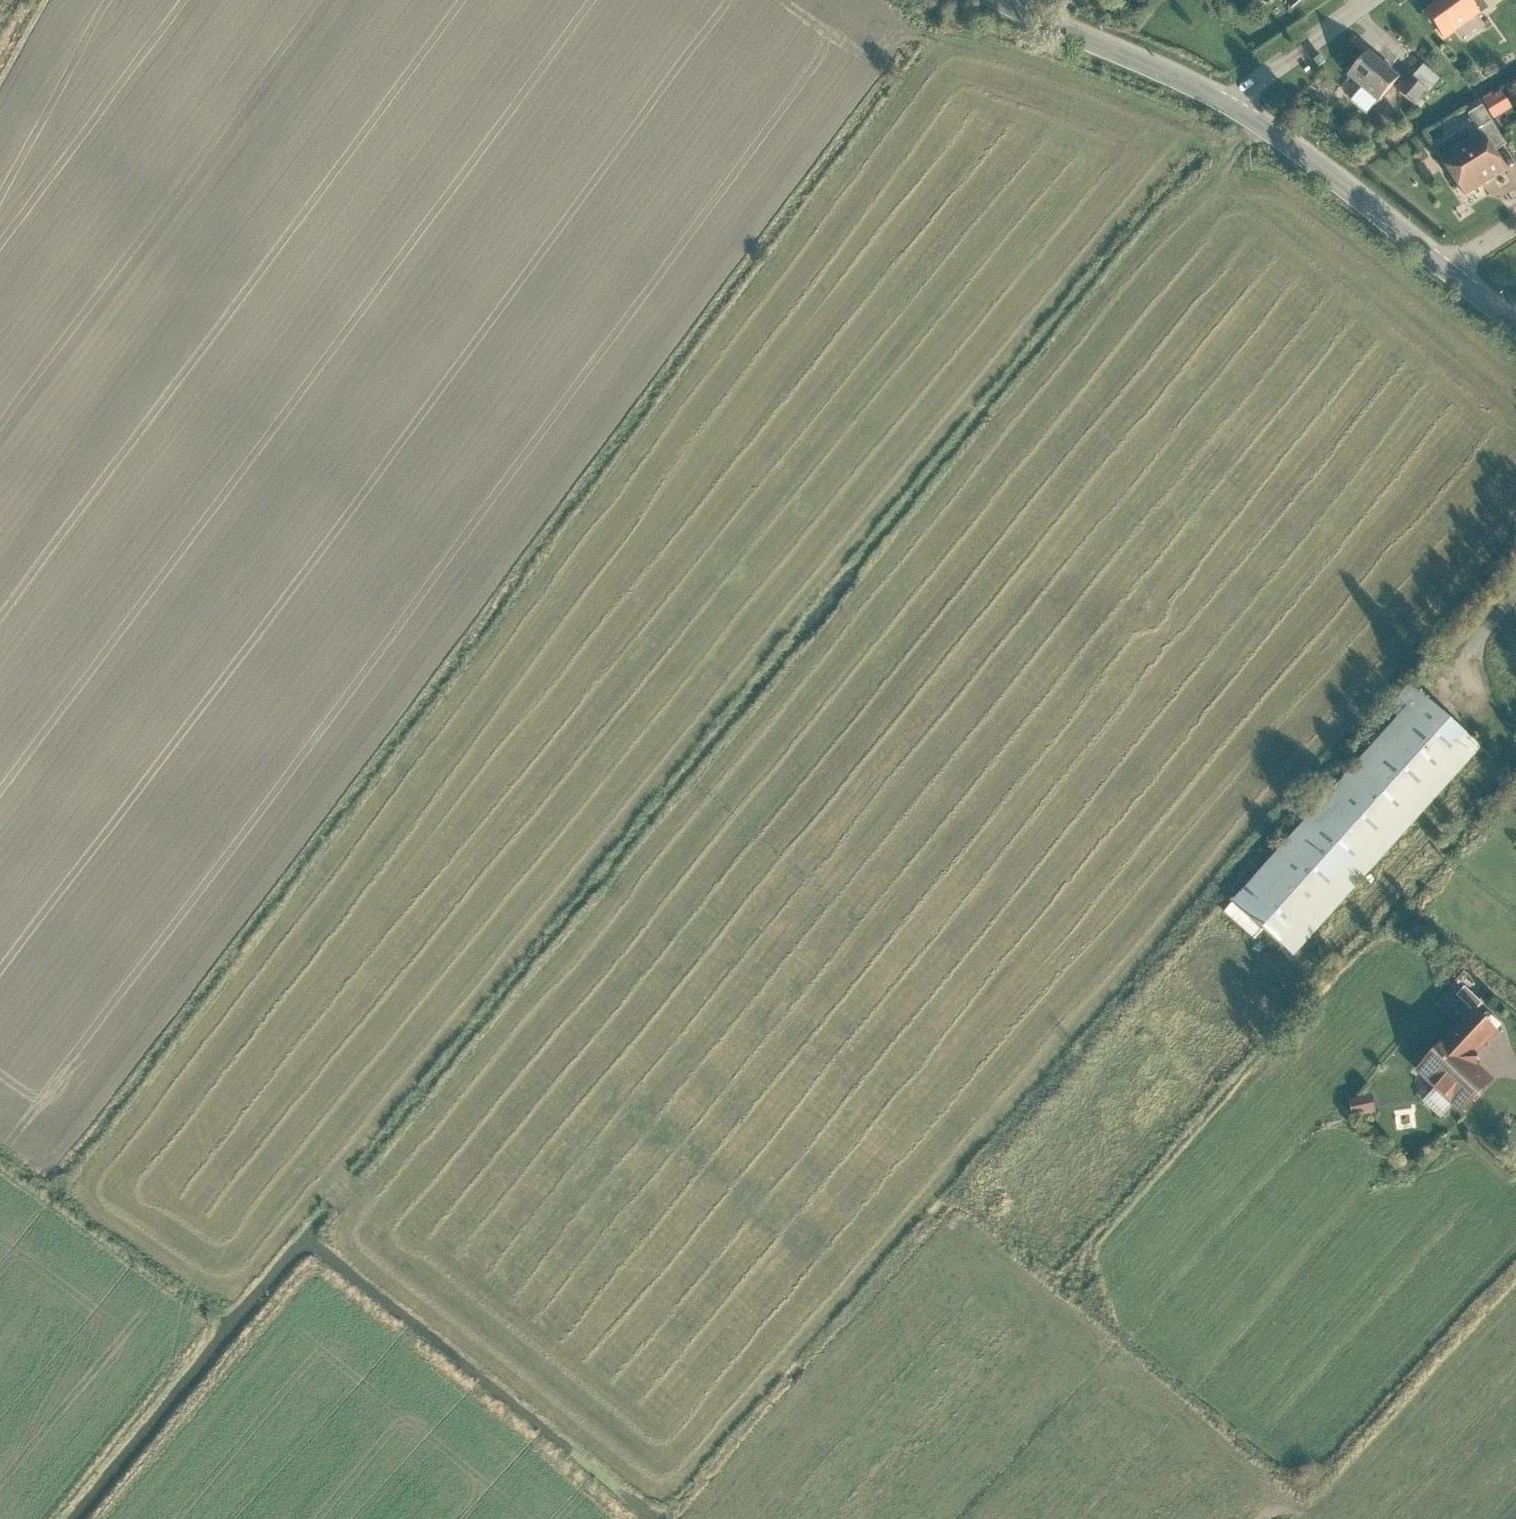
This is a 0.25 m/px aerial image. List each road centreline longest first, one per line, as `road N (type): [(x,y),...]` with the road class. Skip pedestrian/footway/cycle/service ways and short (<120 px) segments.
road 1 (tertiary): [(1230,106),(1316,161),(1453,275)]
road 2 (tertiary): [(1010,0),(1230,106)]
road 3 (residential): [(1230,106),(1368,0)]

